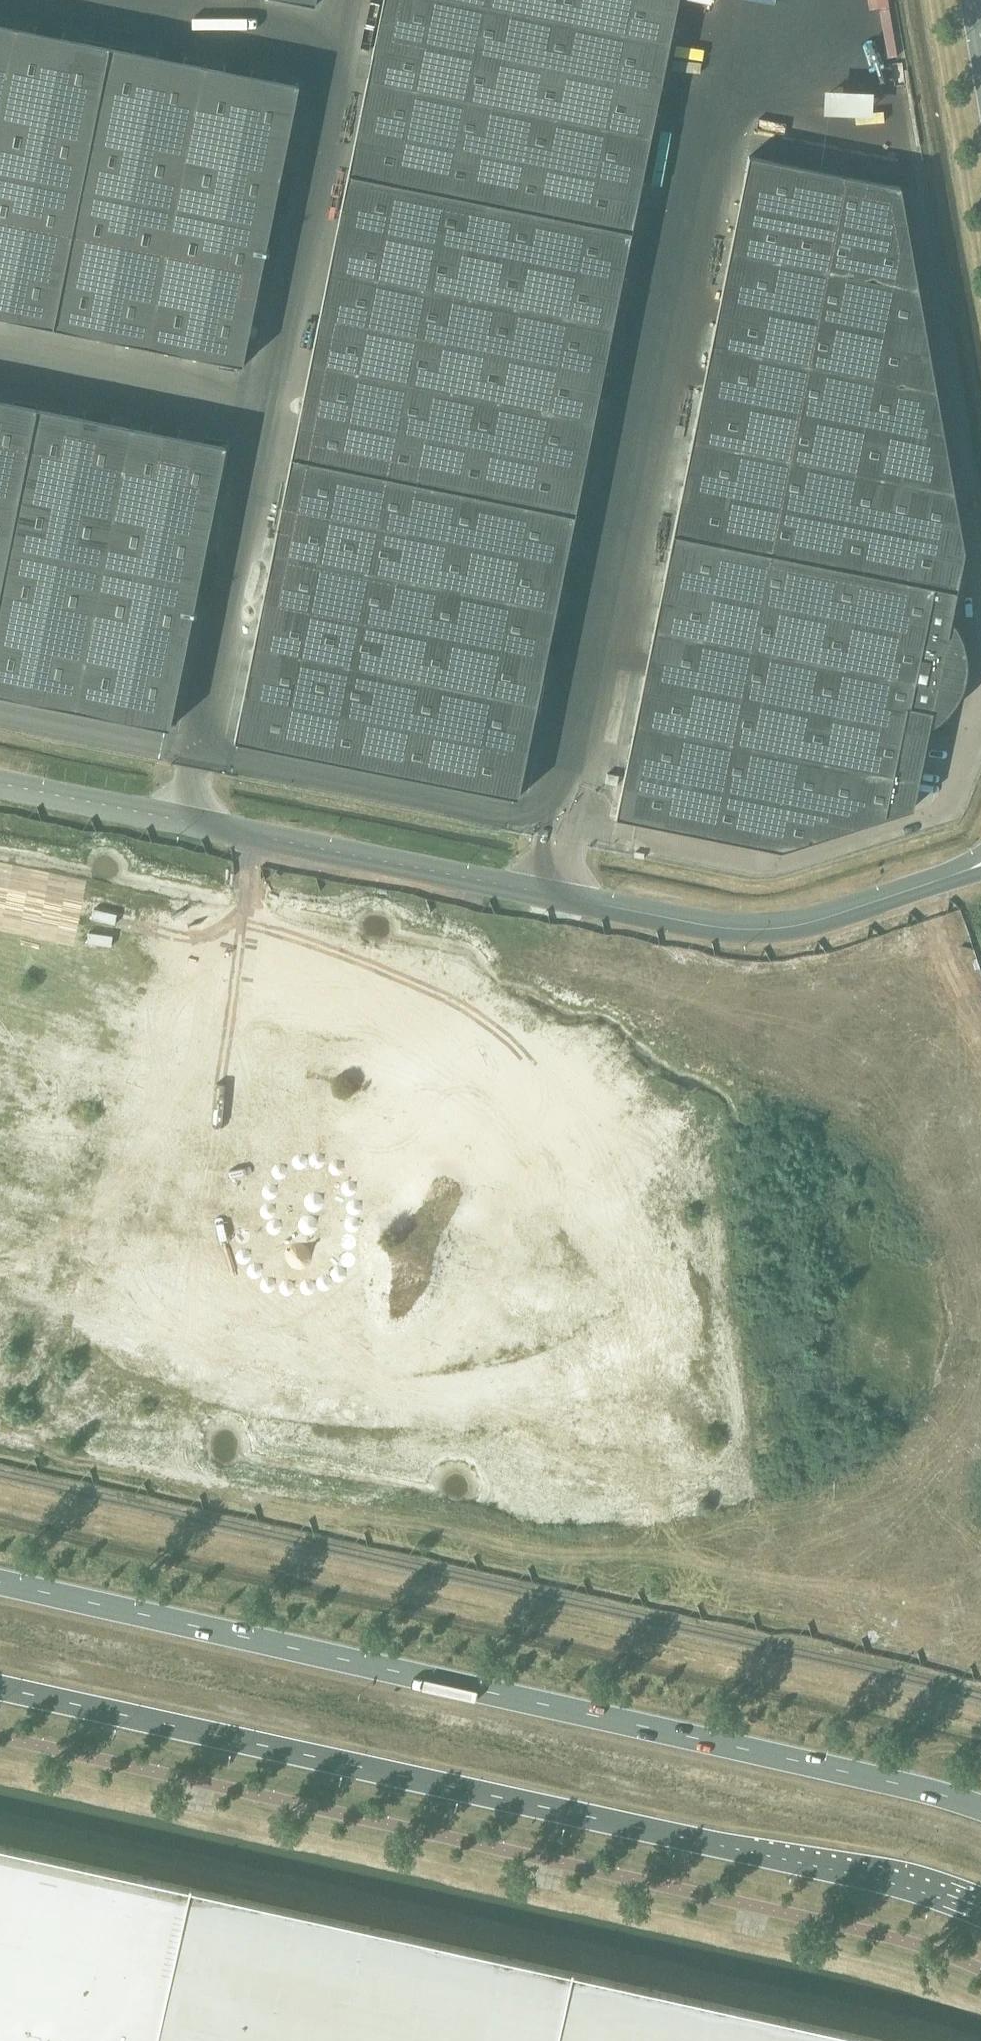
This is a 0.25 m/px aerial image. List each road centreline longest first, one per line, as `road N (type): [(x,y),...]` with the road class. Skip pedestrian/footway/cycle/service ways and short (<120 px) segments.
road 1 (unclassified): [(980,859),(776,927),(687,920),(0,781)]
road 2 (primary): [(980,1804),(881,1774),(0,1582)]
road 3 (primary): [(0,1686),(885,1872),(980,1904)]

